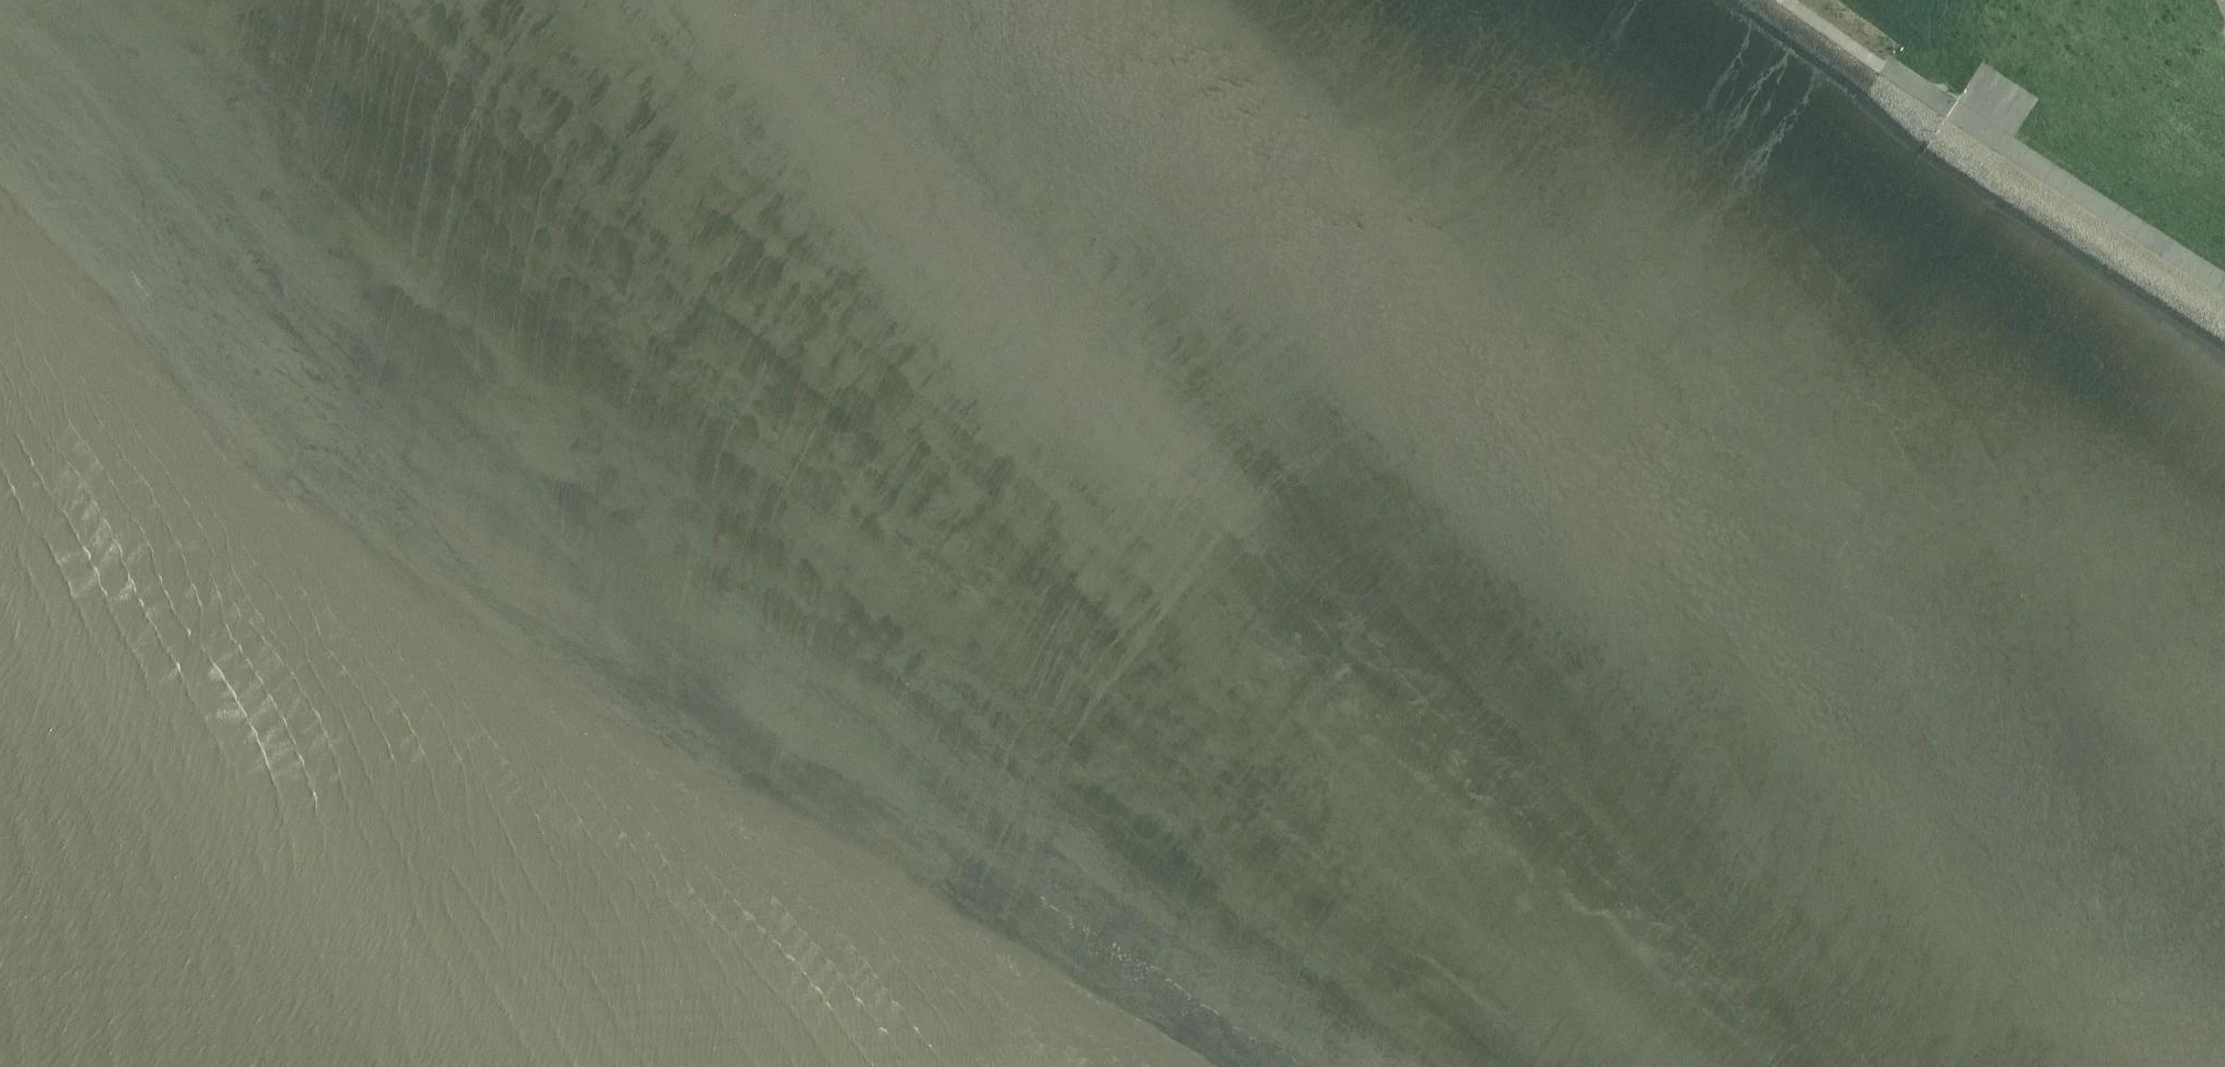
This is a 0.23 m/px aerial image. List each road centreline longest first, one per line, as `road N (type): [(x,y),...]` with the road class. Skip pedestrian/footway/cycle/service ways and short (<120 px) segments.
road 1 (track): [(2224,292),(1884,71)]

